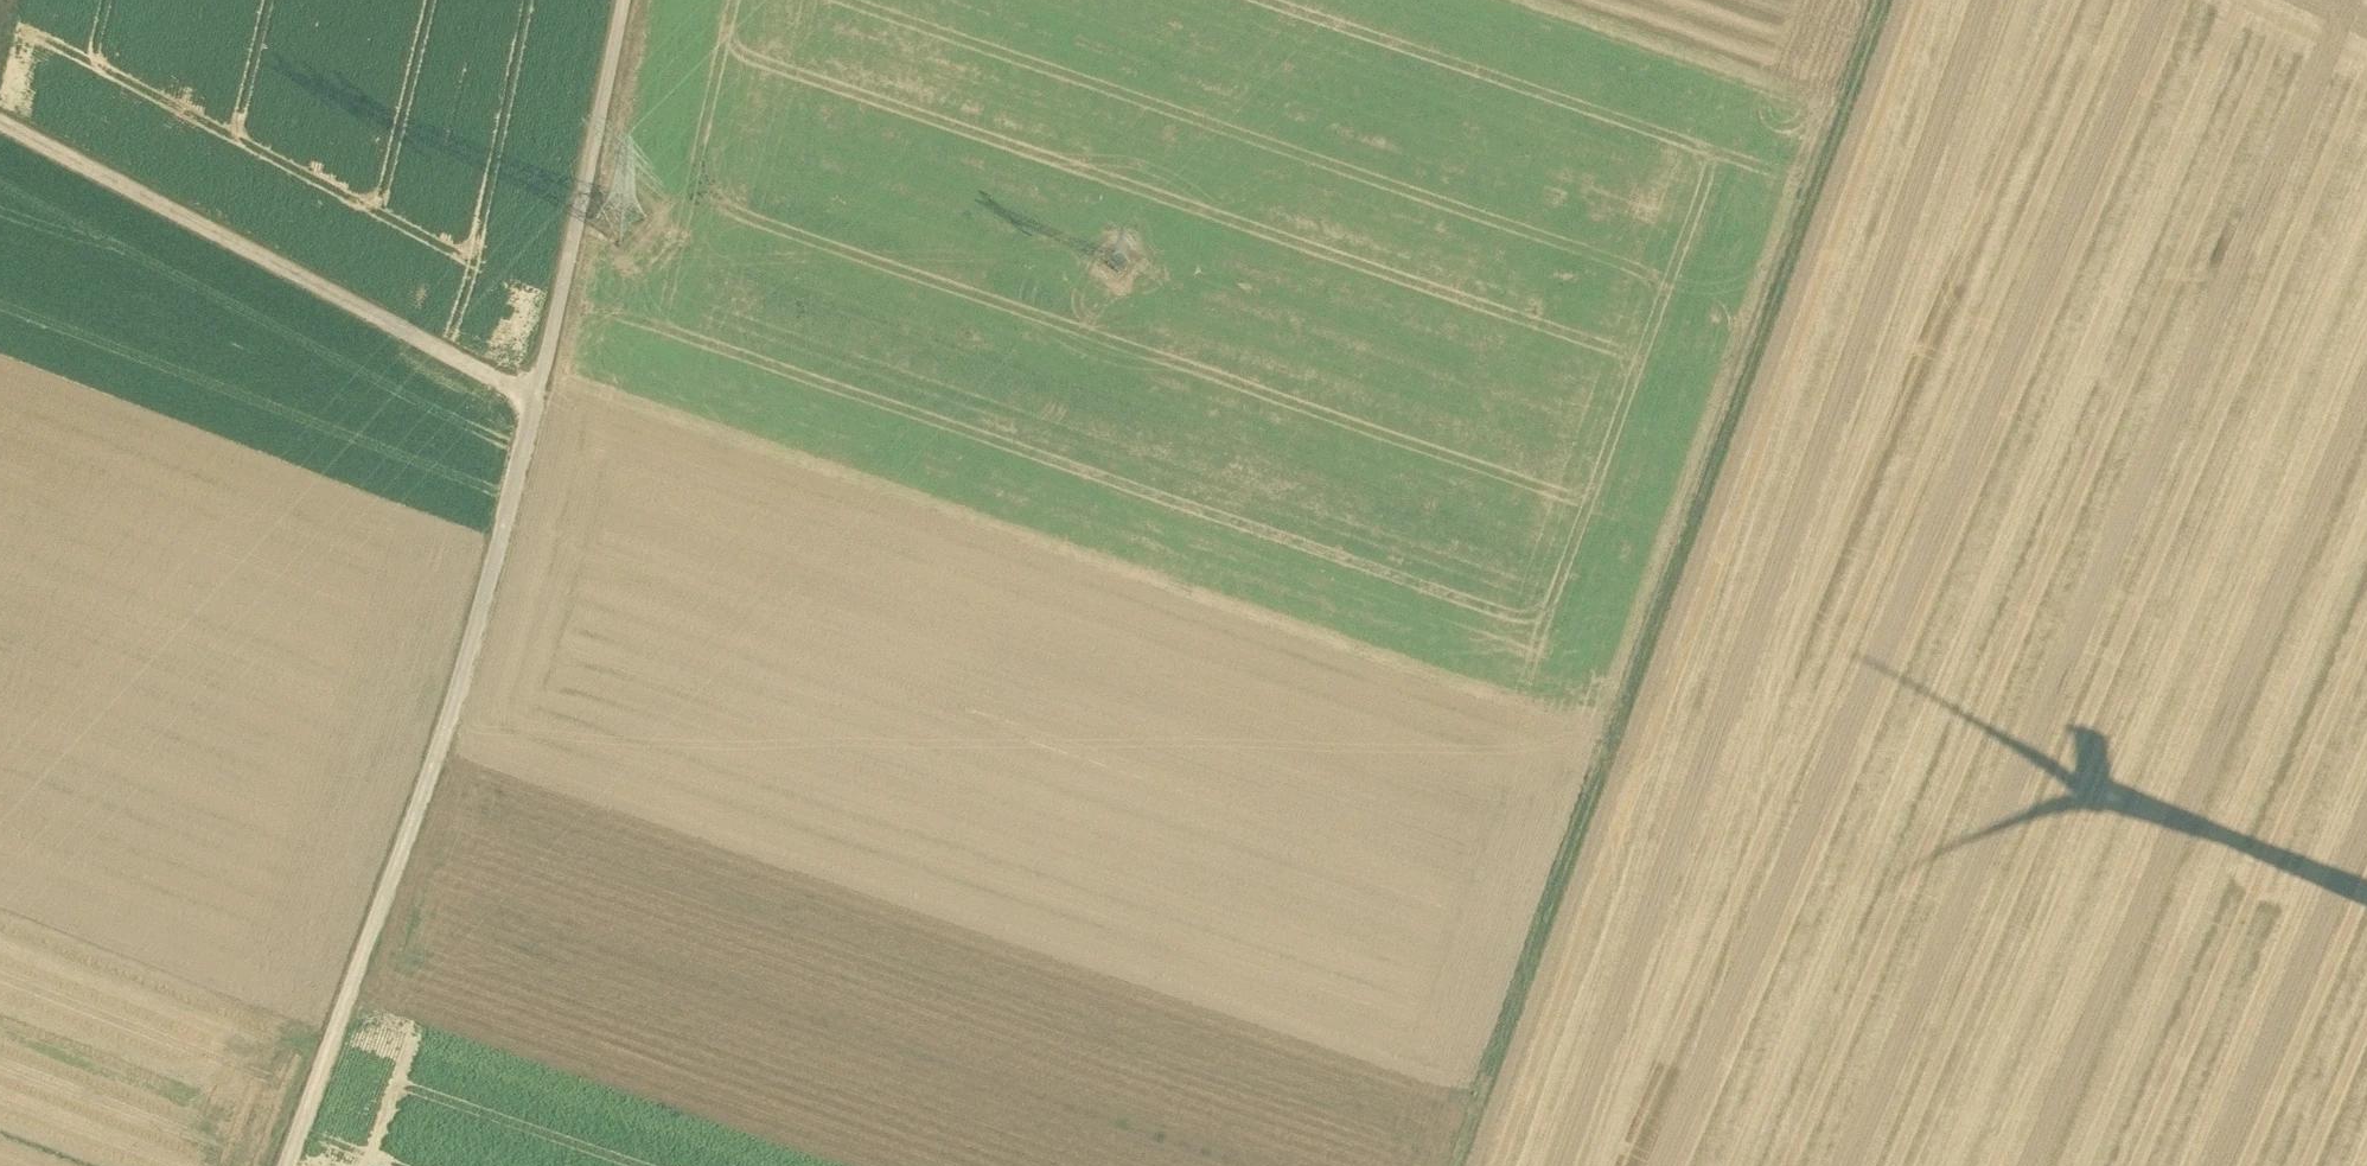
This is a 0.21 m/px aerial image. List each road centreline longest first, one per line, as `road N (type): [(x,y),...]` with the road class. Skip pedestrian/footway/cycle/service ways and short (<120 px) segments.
road 1 (track): [(1881,0),(1452,1165)]
road 2 (track): [(641,0),(557,416),(303,1165)]
road 3 (track): [(0,125),(557,416)]

